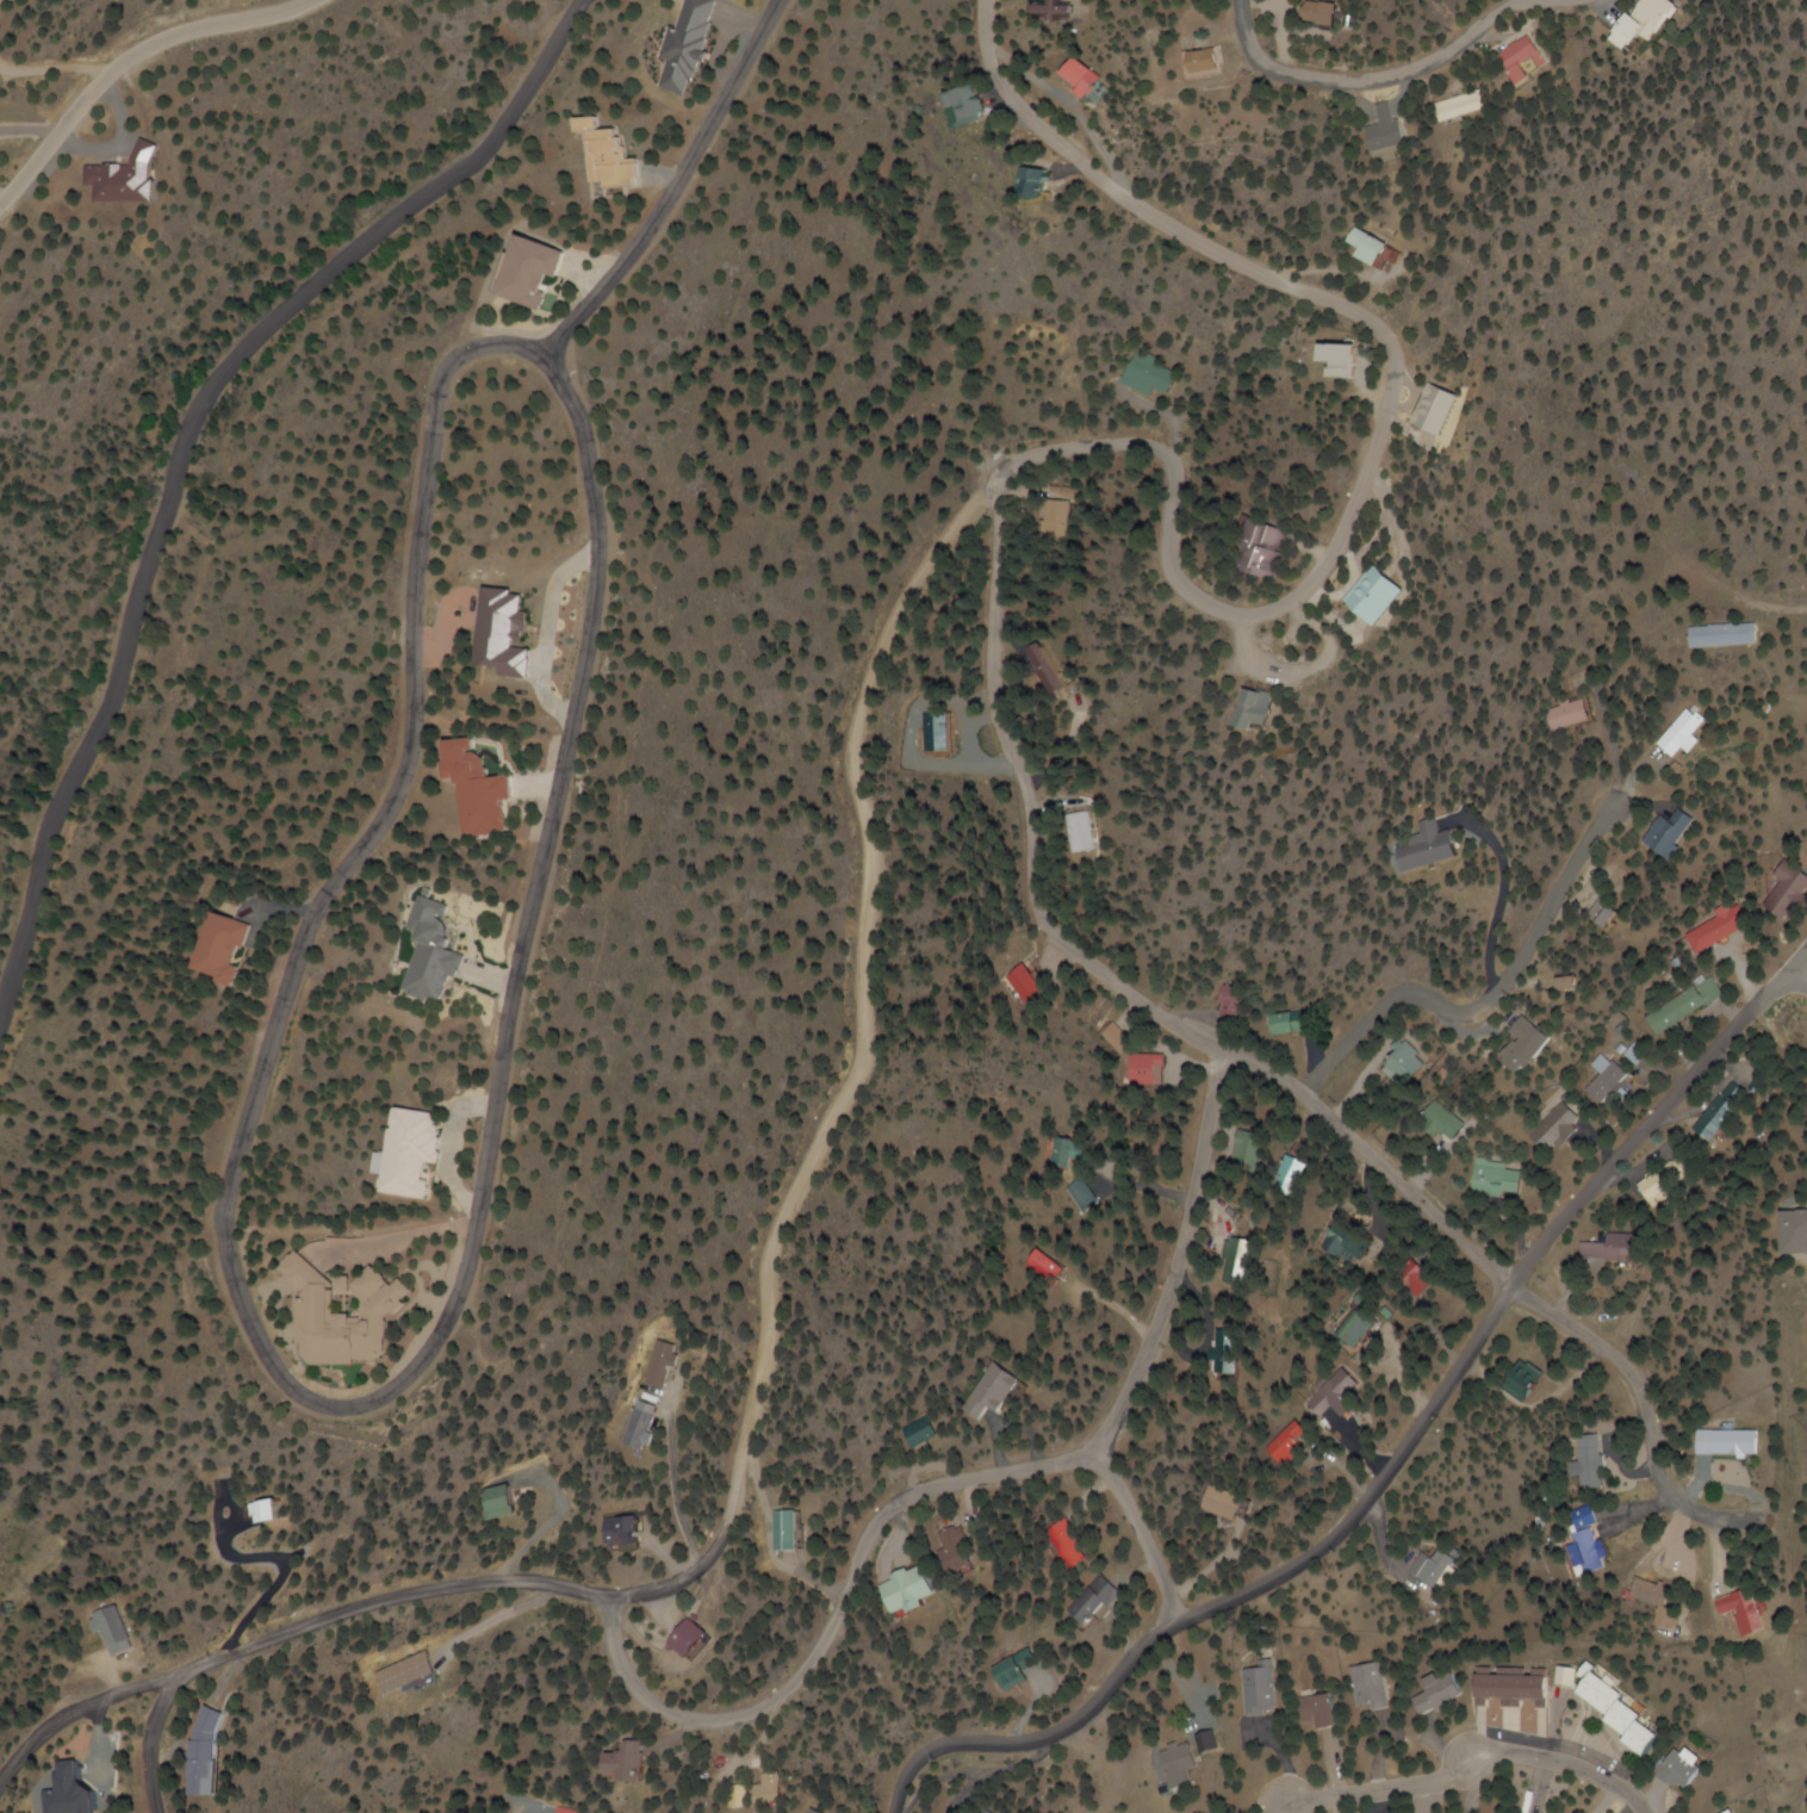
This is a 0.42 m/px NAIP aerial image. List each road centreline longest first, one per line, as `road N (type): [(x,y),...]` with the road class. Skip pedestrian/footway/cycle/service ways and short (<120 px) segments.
road 1 (residential): [(607,1597),(667,1594),(698,1573),(729,1532),(744,1438),(775,1341),(766,1262),(868,1054),(861,955),(873,844),(846,757),(858,700),(878,646),(940,548),(1007,503),(994,484),(1017,461),(1098,447),(1165,452),(1172,552),(1182,583),(1236,616),(1266,614),(1299,598),(1330,567),(1393,384),(1392,350),(1371,318),(1277,284),(1101,187),(1005,97),(985,52),(984,0)]
road 2 (residential): [(542,360),(516,347),(484,346),(448,361),(433,408),(404,765),(384,815),(318,895),(297,944),(223,1207),(237,1299),(259,1347),(309,1401),(343,1409),(386,1402),(421,1372),(447,1327),(470,1253),(515,973),(570,752),(600,592),(598,508),(578,421),(542,360)]
road 3 (residential): [(1752,1520),(1689,1513),(1658,1485),(1640,1392),(1615,1360),(1508,1291),(1299,1095),(1223,1055),(1055,935),(1039,898),(1036,794),(998,698),(1007,503)]
road 4 (residential): [(1806,950),(1627,1137),(1508,1291),(1343,1531),(1289,1575),(1172,1622),(1074,1724),(1024,1744),(937,1741),(908,1762),(890,1812)]
road 5 (residential): [(0,1011),(49,824),(108,698),(205,393),(238,347),(484,143)]
road 6 (residential): [(1116,1415),(1094,1452),(948,1483),(888,1505),(800,1681),(760,1713),(709,1722),(658,1707),(622,1668),(607,1597)]
road 7 (residential): [(1299,1095),(1378,1007),(1403,994),(1464,1018),(1497,996),(1613,807)]
road 8 (residential): [(170,1679),(211,1658),(393,1598),(497,1577),(607,1597)]
road 9 (residential): [(774,0),(669,204),(542,360)]
road 10 (residential): [(1240,0),(1250,48),(1284,75),(1359,85),(1441,61),(1507,4),(1555,0)]
road 11 (residential): [(311,0),(248,23),(174,33),(107,73),(0,202)]
road 12 (residential): [(1642,1812),(1607,1784),(1505,1756),(1287,1812)]
road 13 (residential): [(0,1791),(72,1720),(170,1679),(149,1737),(157,1812)]
road 14 (residential): [(1155,1327),(1223,1055)]
road 15 (residential): [(1172,1622),(1150,1560),(1094,1452)]
road 16 (residential): [(484,143),(575,0)]

